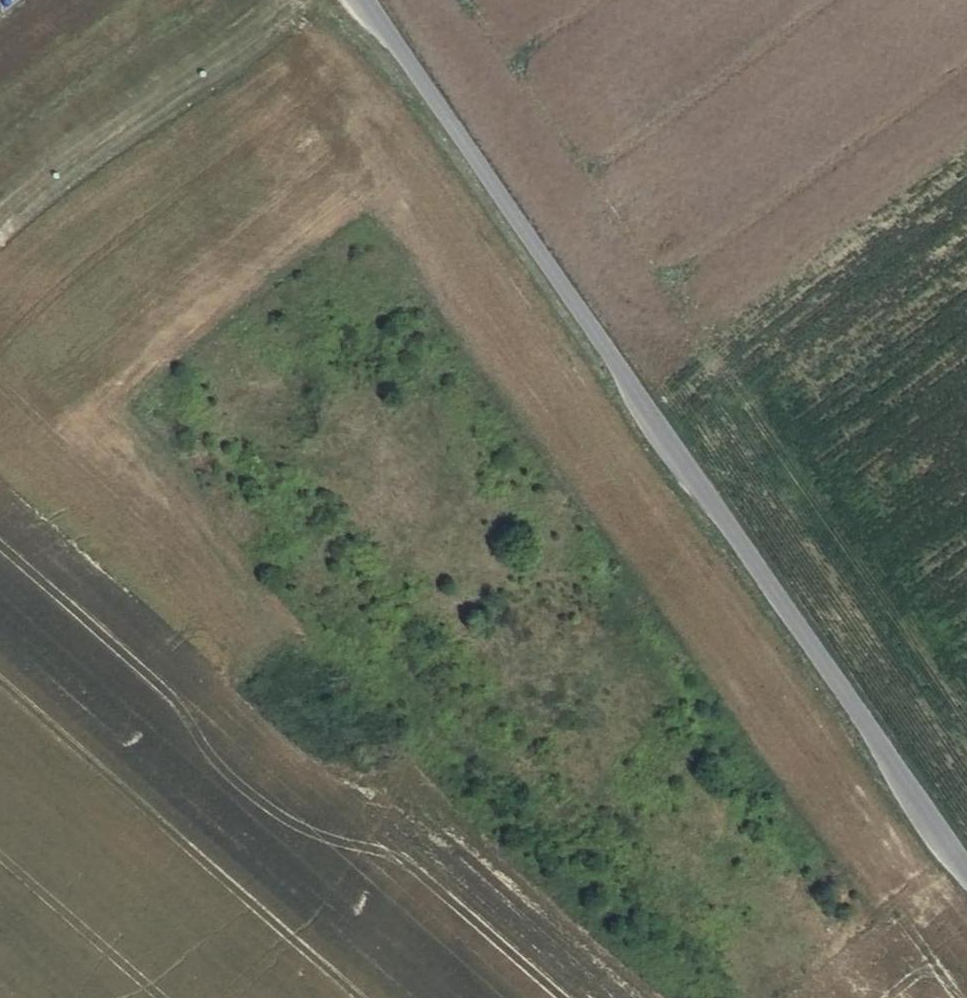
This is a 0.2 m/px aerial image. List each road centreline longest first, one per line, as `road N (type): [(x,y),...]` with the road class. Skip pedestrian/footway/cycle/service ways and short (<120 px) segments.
road 1 (unclassified): [(966,867),(365,0)]

